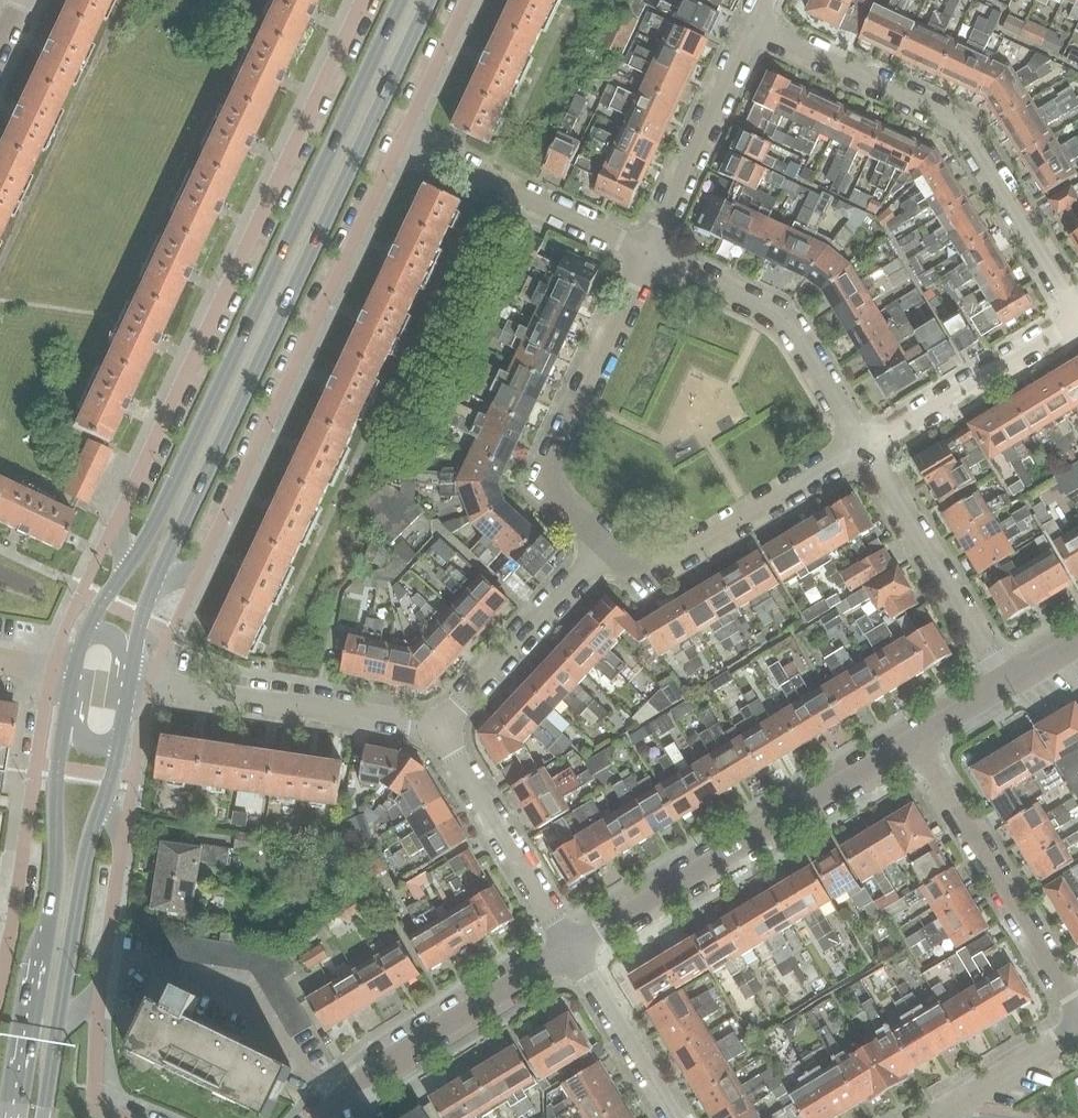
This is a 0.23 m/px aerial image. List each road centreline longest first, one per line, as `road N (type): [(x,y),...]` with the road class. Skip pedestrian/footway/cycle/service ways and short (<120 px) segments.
road 1 (primary): [(155,584),(429,0)]
road 2 (primary): [(401,0),(165,500),(126,567)]
road 3 (residential): [(363,0),(117,521),(126,567)]
road 4 (residential): [(155,584),(201,568),(402,139)]
road 5 (residential): [(1077,312),(961,122),(753,25)]
road 6 (tertiary): [(570,949),(914,740)]
road 7 (primary): [(67,707),(56,776),(55,876),(25,1082)]
road 8 (residential): [(609,544),(543,482),(650,254)]
road 9 (residential): [(52,670),(0,982)]
road 10 (residential): [(1077,1008),(914,740)]
road 11 (residential): [(609,544),(643,577),(863,444)]
road 12 (residential): [(570,949),(360,1077),(319,1117)]
road 13 (unclassified): [(863,444),(787,319),(650,254)]
road 14 (residential): [(438,727),(149,685)]
road 15 (unclassified): [(1007,684),(863,444)]
road 16 (unclassified): [(650,254),(402,139)]
road 17 (unclassified): [(570,949),(438,727)]
road 18 (residential): [(650,254),(753,25)]
road 19 (residential): [(438,727),(609,544)]
road 20 (residential): [(863,444),(1077,321)]
road 21 (primary): [(58,1026),(84,862),(105,797)]
road 22 (residential): [(100,994),(123,843),(105,797)]
road 23 (residential): [(677,1117),(570,949)]
road 24 (residential): [(932,1117),(1077,1031)]
road 25 (residential): [(402,139),(467,0)]
road 26 (residential): [(123,1117),(96,1108),(100,994)]

